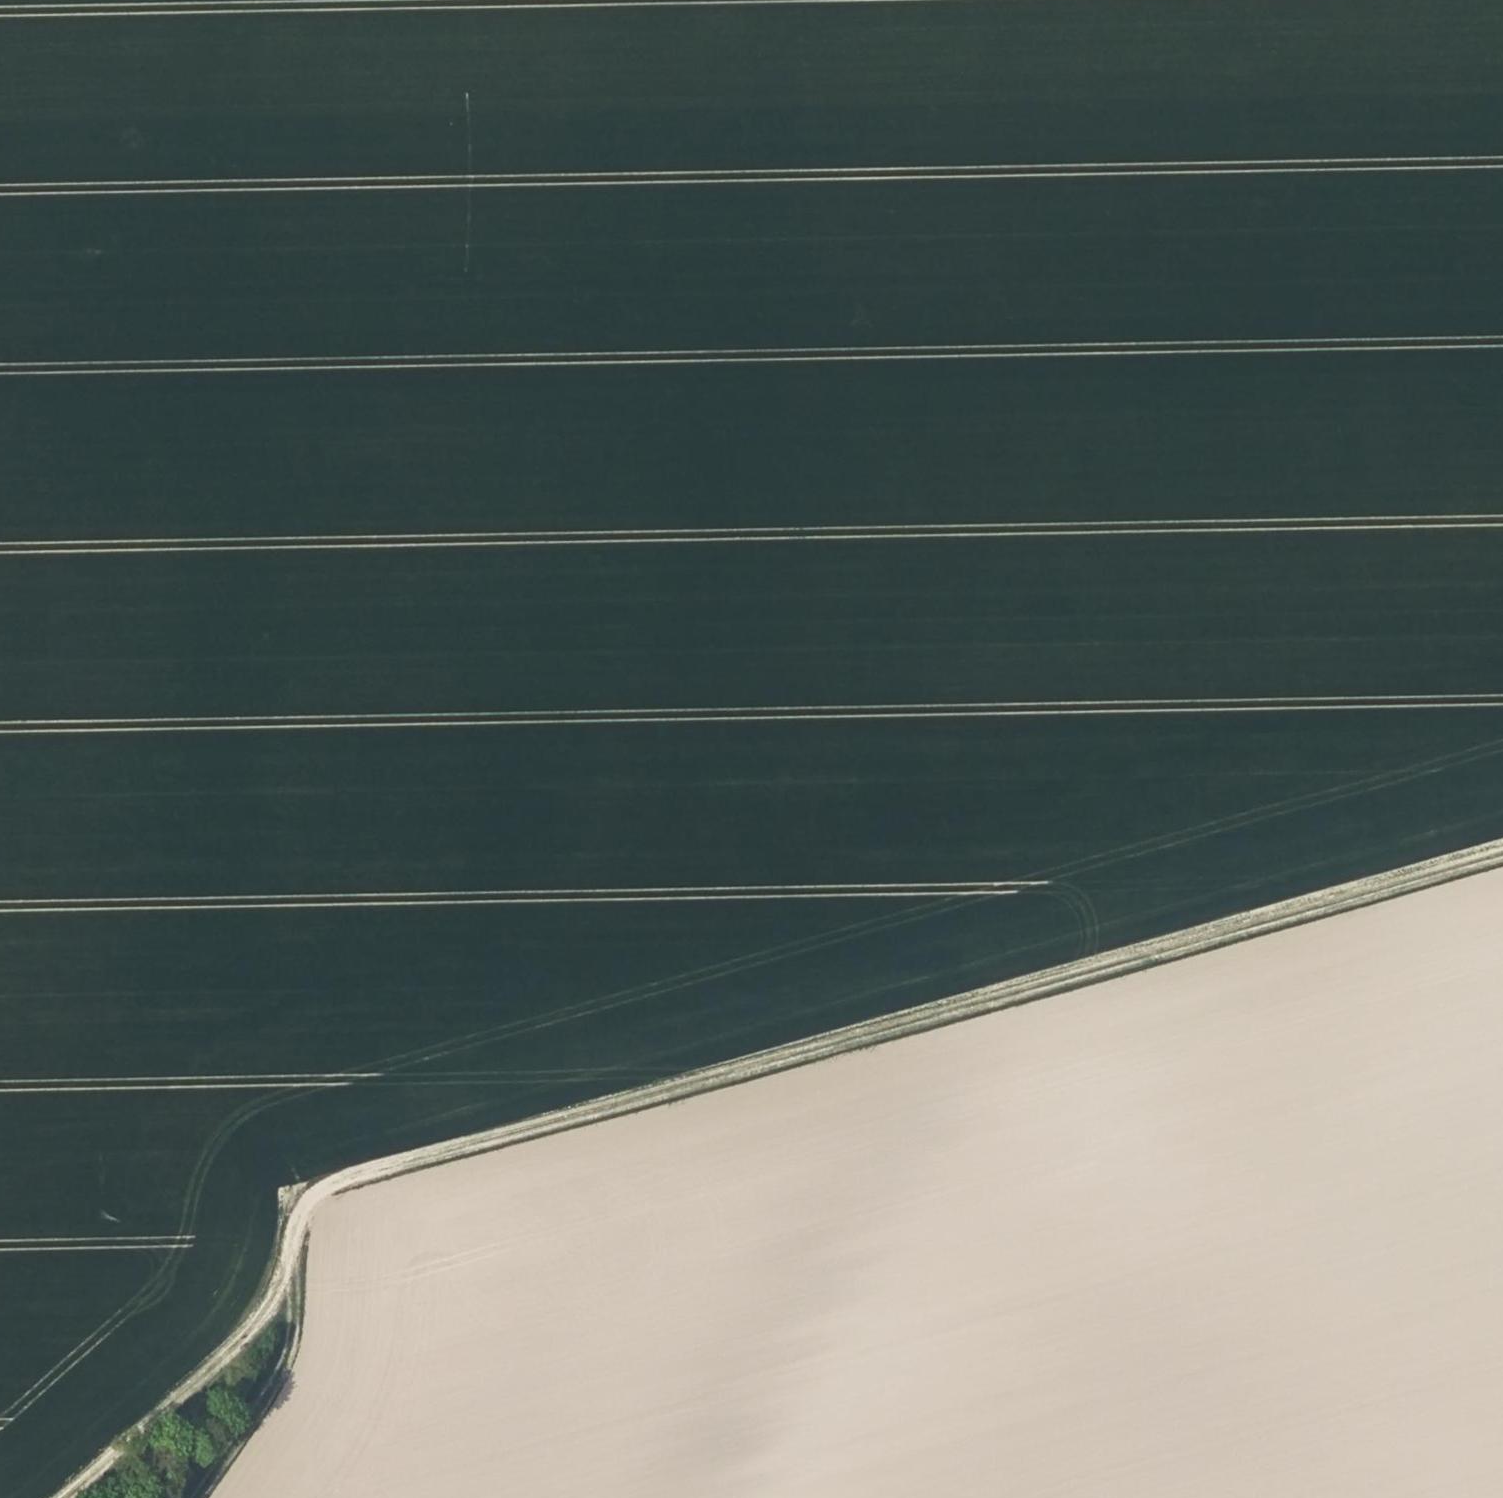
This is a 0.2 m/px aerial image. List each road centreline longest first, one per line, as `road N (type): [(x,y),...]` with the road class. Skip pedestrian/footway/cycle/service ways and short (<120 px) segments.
road 1 (track): [(55,1497),(273,1304),(297,1225),(334,1178),(1502,845)]
road 2 (track): [(297,1225),(294,1331),(280,1380),(200,1497)]

